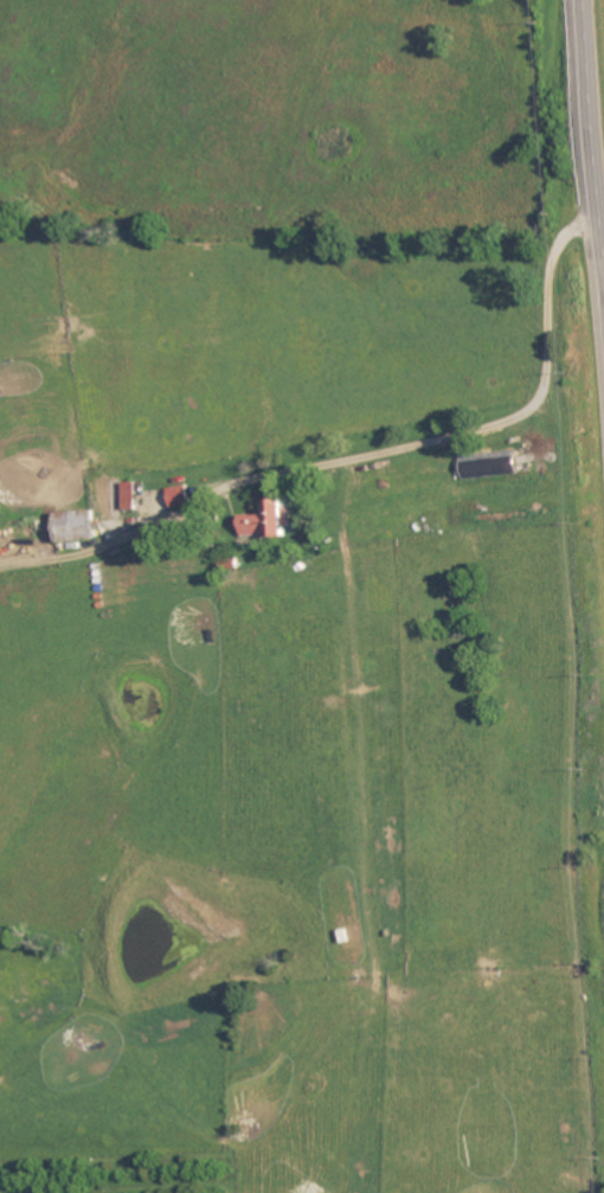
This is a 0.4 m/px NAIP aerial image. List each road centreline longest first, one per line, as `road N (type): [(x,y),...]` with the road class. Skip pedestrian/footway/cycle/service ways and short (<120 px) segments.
road 1 (trunk): [(585,0),(603,279)]

